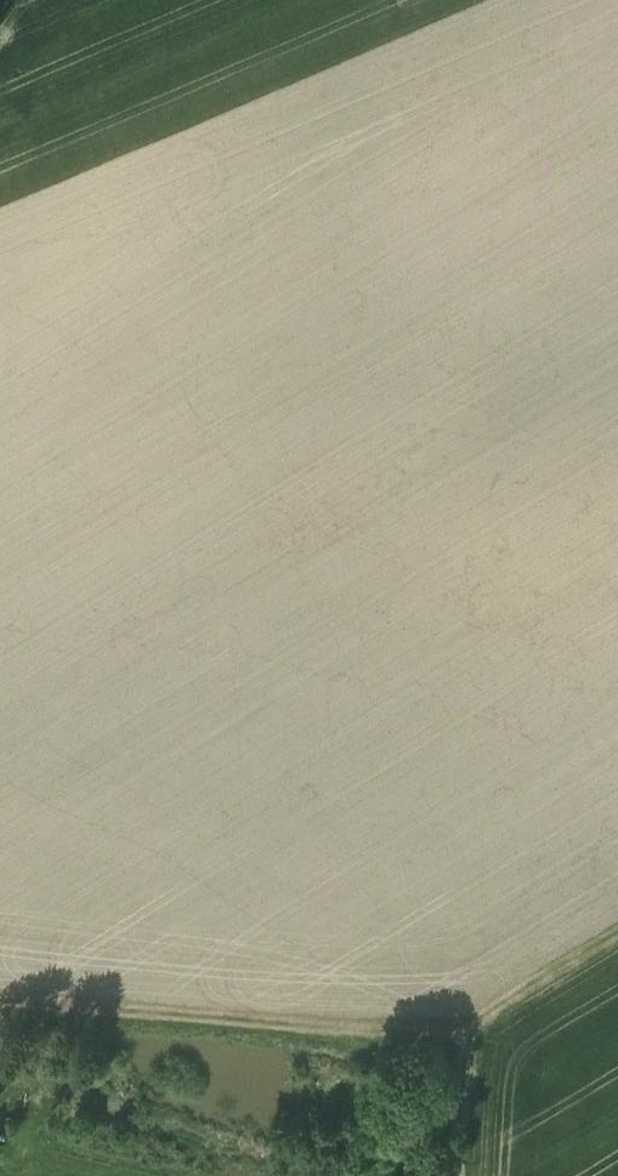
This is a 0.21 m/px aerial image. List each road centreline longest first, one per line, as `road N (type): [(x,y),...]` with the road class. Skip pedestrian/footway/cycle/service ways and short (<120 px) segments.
road 1 (track): [(0,1003),(427,1032),(463,1044),(458,1175)]
road 2 (track): [(463,1044),(481,1020),(617,937)]

